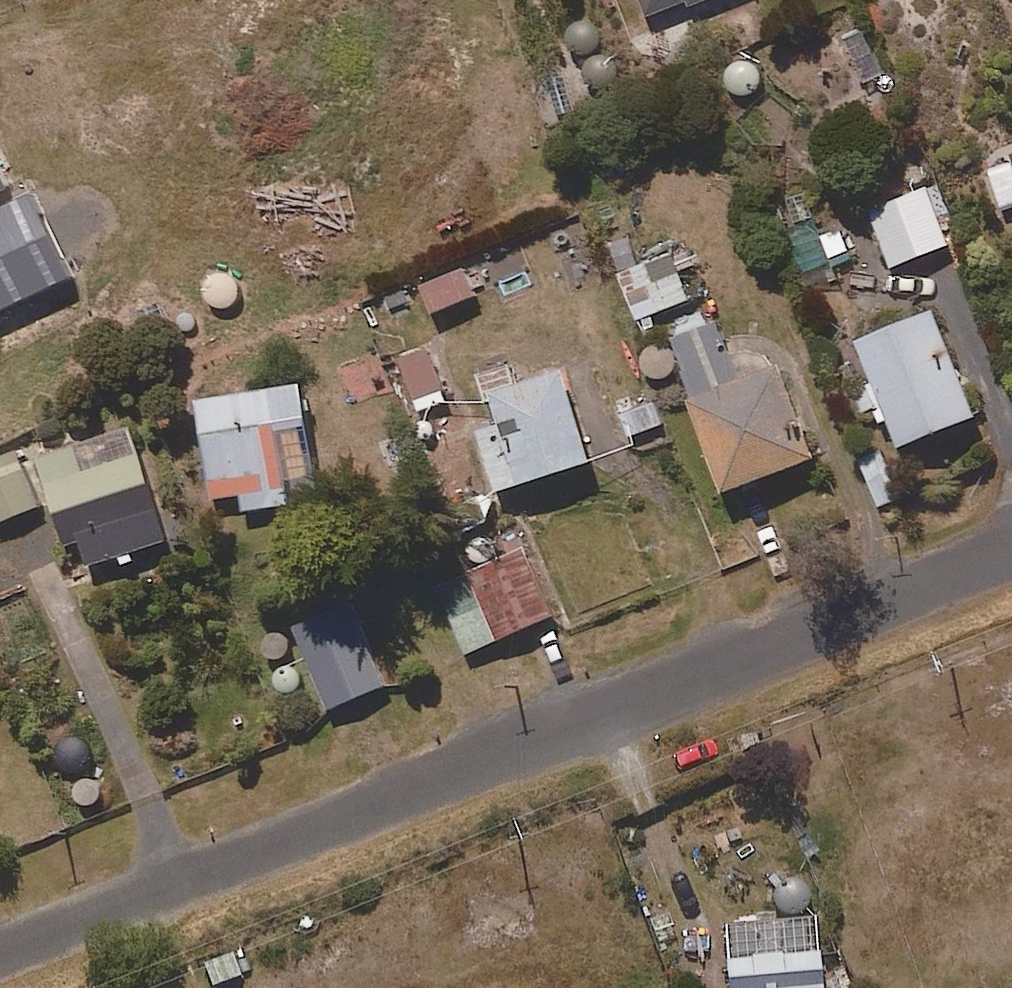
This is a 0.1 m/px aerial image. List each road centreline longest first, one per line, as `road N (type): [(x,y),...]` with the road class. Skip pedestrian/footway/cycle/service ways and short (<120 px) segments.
road 1 (residential): [(0,962),(1011,557)]

